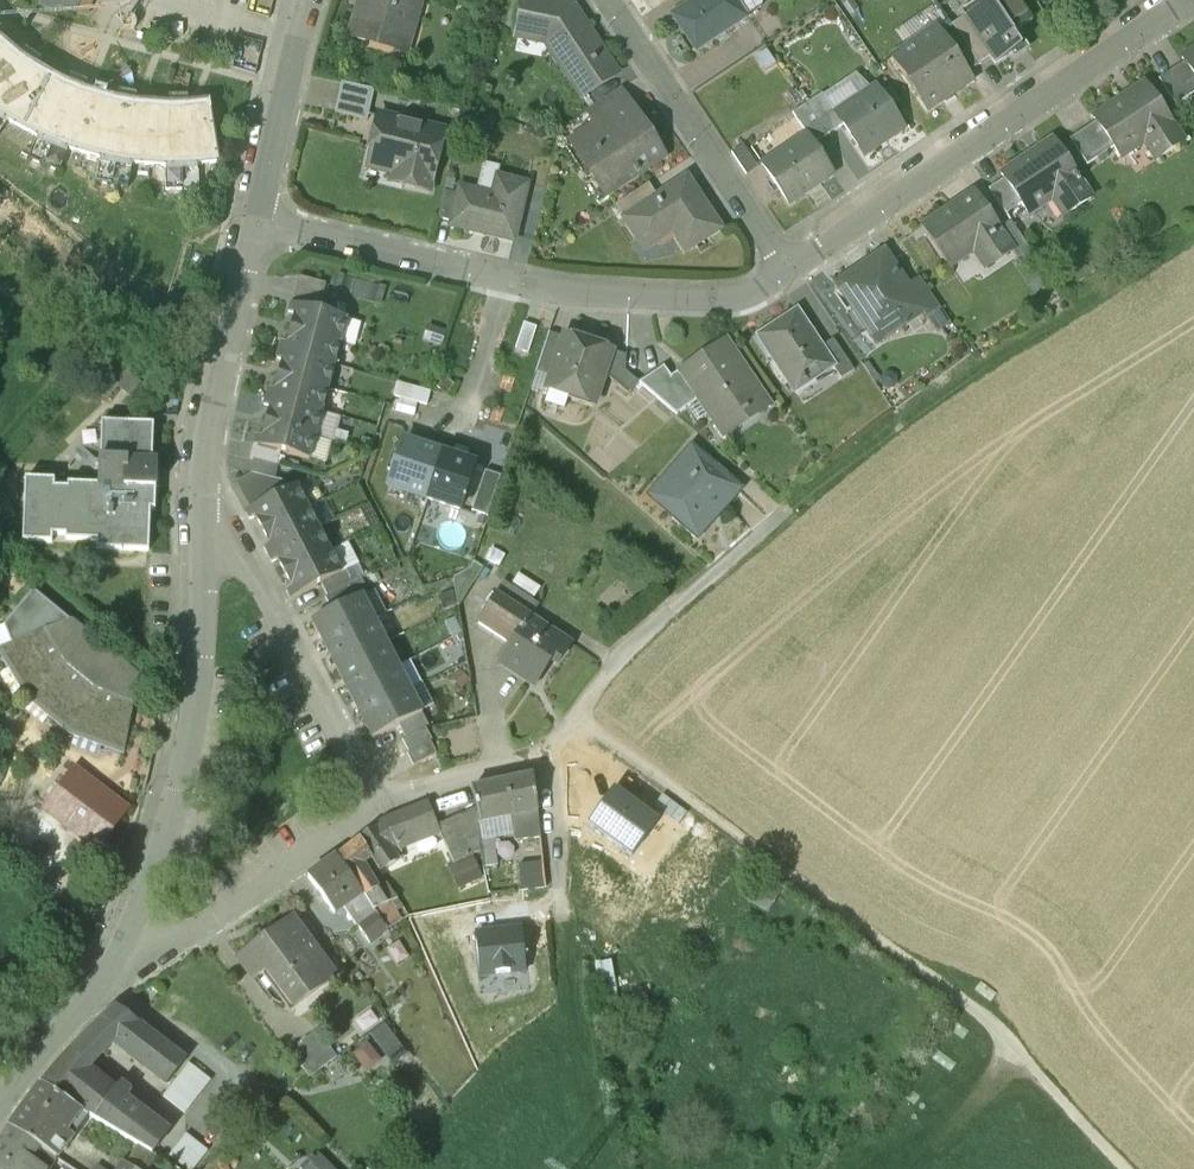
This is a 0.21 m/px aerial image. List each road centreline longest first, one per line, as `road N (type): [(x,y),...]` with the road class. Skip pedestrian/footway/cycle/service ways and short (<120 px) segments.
road 1 (track): [(572,715),(999,1030),(1126,1168)]
road 2 (residential): [(786,270),(740,302),(544,294),(253,224)]
road 3 (residential): [(383,802),(540,756),(613,664),(782,521)]
road 4 (track): [(782,521),(977,377),(1193,242)]
road 5 (residential): [(1184,0),(786,270)]
road 6 (residential): [(111,974),(180,792),(199,659),(204,516)]
road 7 (residential): [(383,802),(204,516)]
road 8 (residential): [(111,974),(383,802)]
road 9 (residential): [(786,270),(613,0)]
road 10 (residential): [(204,516),(212,415),(253,224)]
road 11 (residential): [(253,224),(309,0)]
road 12 (residential): [(0,1110),(111,974)]

